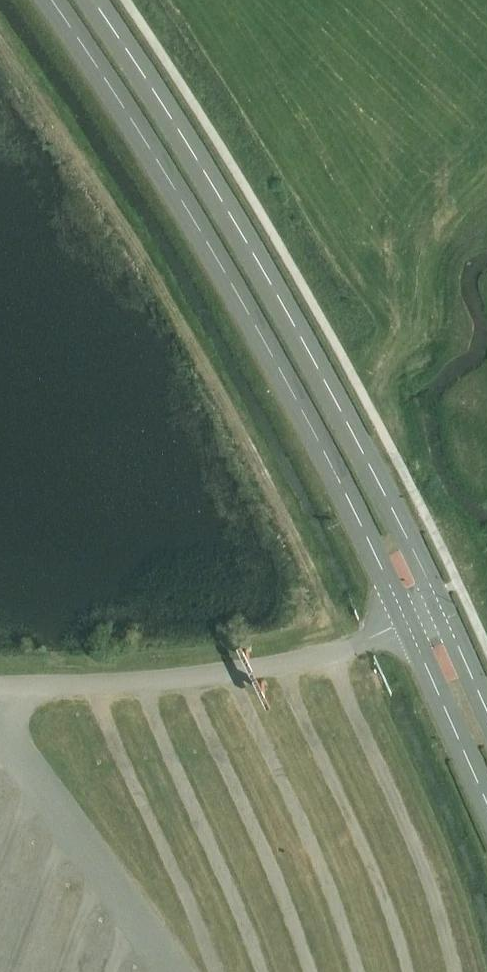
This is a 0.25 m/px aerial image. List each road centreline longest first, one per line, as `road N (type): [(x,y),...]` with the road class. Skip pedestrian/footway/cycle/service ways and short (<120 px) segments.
road 1 (tertiary): [(50,0),(172,178),(315,434),(486,806)]
road 2 (tertiary): [(486,713),(347,426),(189,146),(89,0)]

